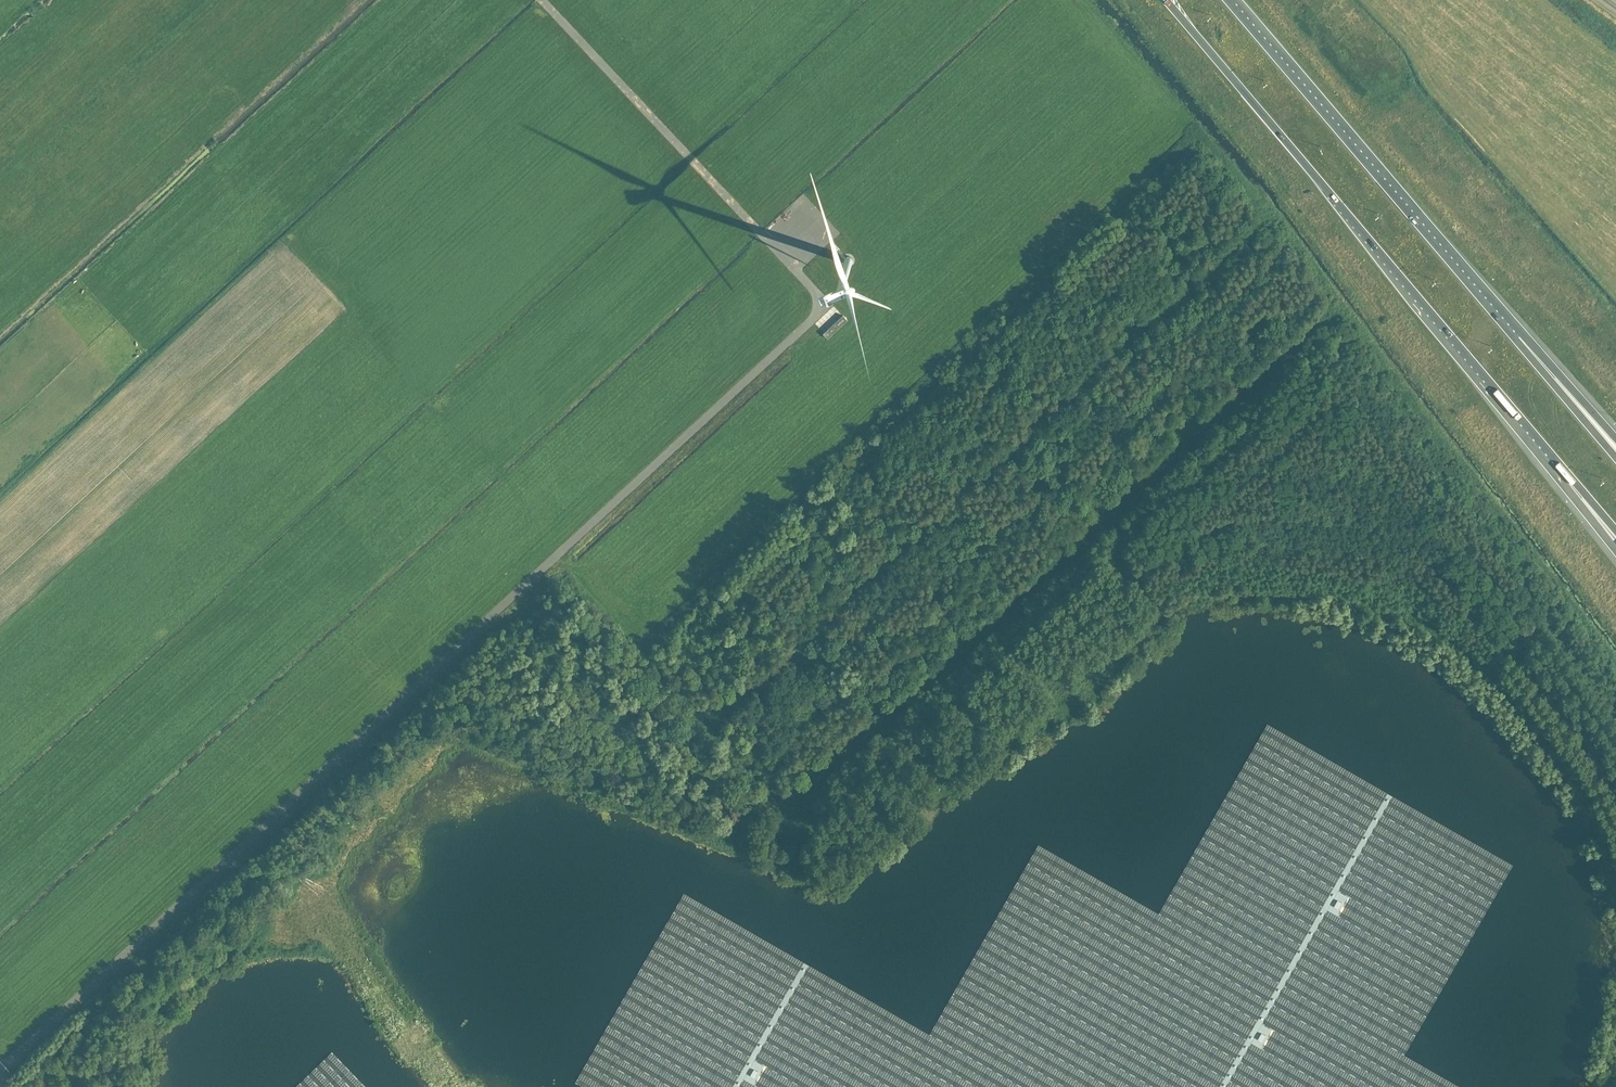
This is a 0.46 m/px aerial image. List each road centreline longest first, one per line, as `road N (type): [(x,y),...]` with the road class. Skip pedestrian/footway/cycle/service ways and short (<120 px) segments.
road 1 (motorway): [(1176,12),(1561,465)]
road 2 (motorway): [(1516,339),(1228,0)]
road 3 (motorway): [(1615,457),(1516,339)]
road 4 (motorway): [(1615,437),(1549,361),(1516,339)]

